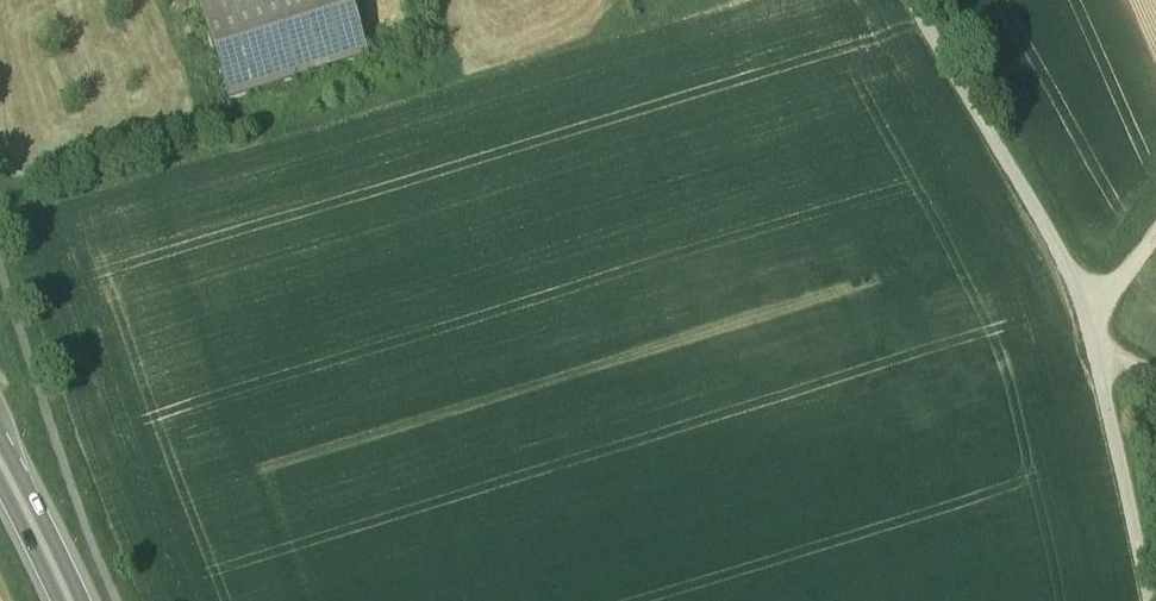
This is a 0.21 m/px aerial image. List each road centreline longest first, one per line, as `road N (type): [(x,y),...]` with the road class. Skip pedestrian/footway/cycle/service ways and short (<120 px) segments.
road 1 (track): [(1148,600),(1080,295),(915,0)]
road 2 (primary): [(77,600),(0,446)]

